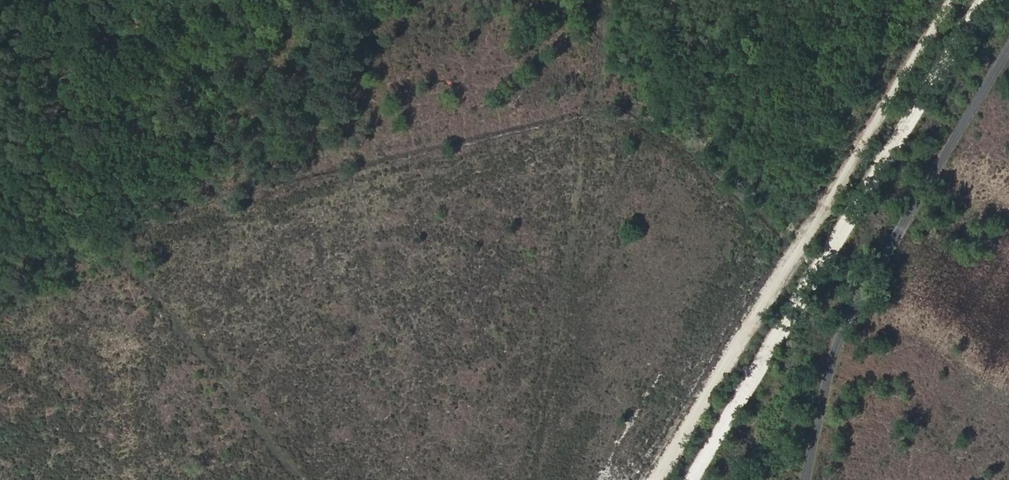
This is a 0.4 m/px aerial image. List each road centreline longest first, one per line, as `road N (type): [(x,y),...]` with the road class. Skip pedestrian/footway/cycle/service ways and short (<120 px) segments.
road 1 (track): [(955,0),(650,479)]
road 2 (track): [(688,479),(984,0)]

